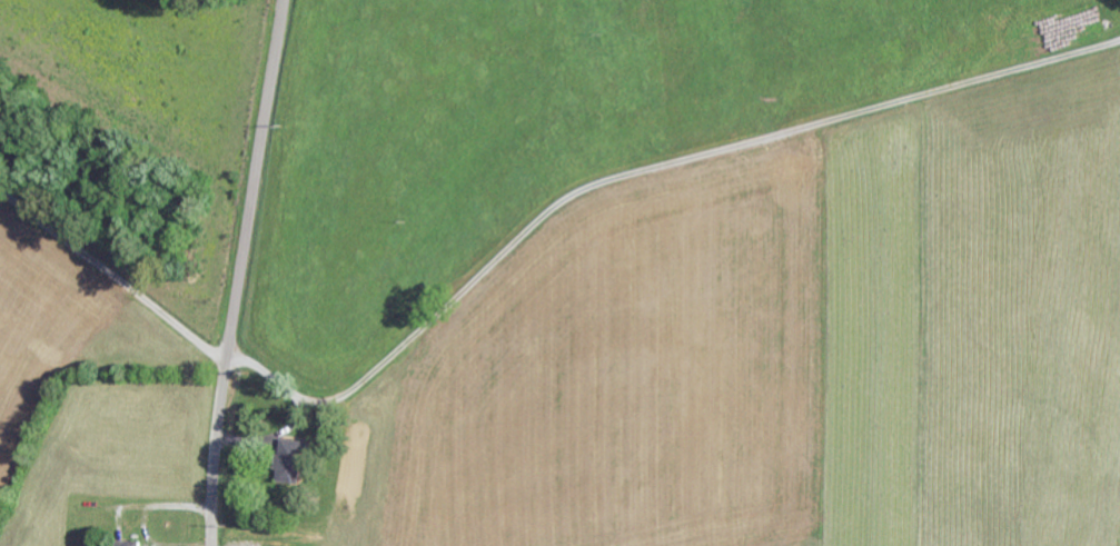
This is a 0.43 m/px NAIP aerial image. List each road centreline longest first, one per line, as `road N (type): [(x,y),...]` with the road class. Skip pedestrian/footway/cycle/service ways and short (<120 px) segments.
road 1 (residential): [(224,363),(286,0)]
road 2 (residential): [(214,545),(224,363)]

